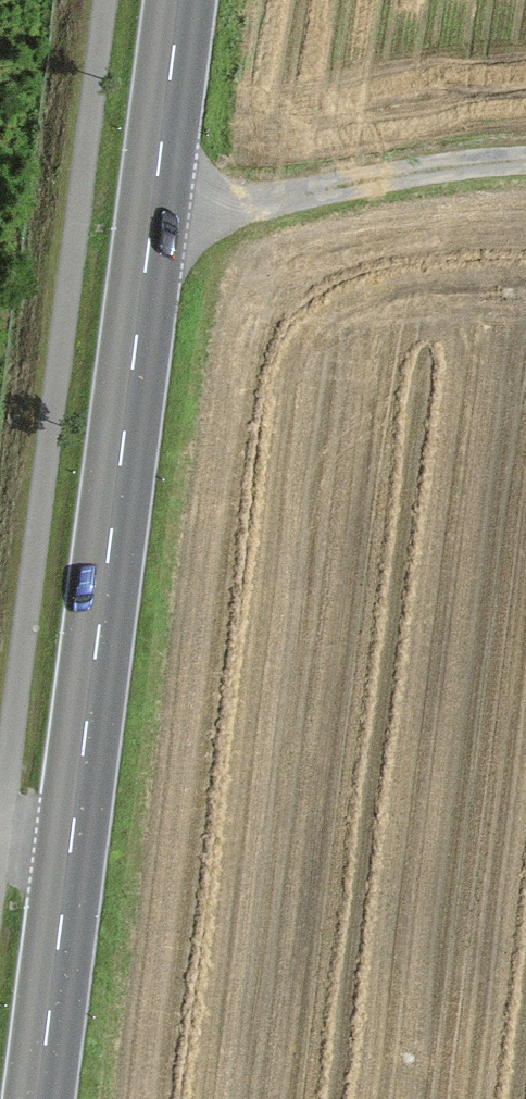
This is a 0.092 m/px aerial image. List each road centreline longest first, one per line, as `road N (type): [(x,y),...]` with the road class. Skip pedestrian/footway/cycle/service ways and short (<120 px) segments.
road 1 (secondary): [(175,0),(66,833)]
road 2 (track): [(146,220),(296,188),(525,155)]
road 3 (secondary): [(66,833),(33,1098)]

